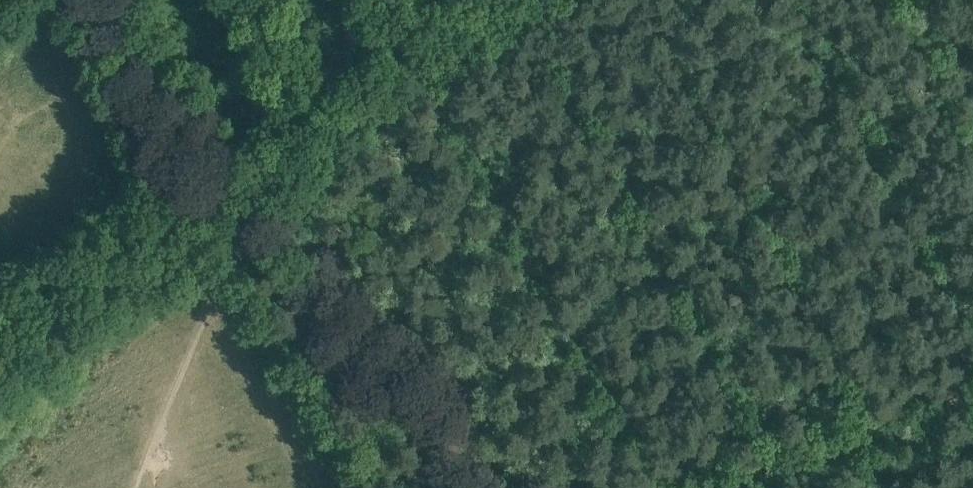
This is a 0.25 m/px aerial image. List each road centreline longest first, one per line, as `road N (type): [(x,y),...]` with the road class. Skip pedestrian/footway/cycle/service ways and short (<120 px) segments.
road 1 (track): [(912,0),(972,108)]

